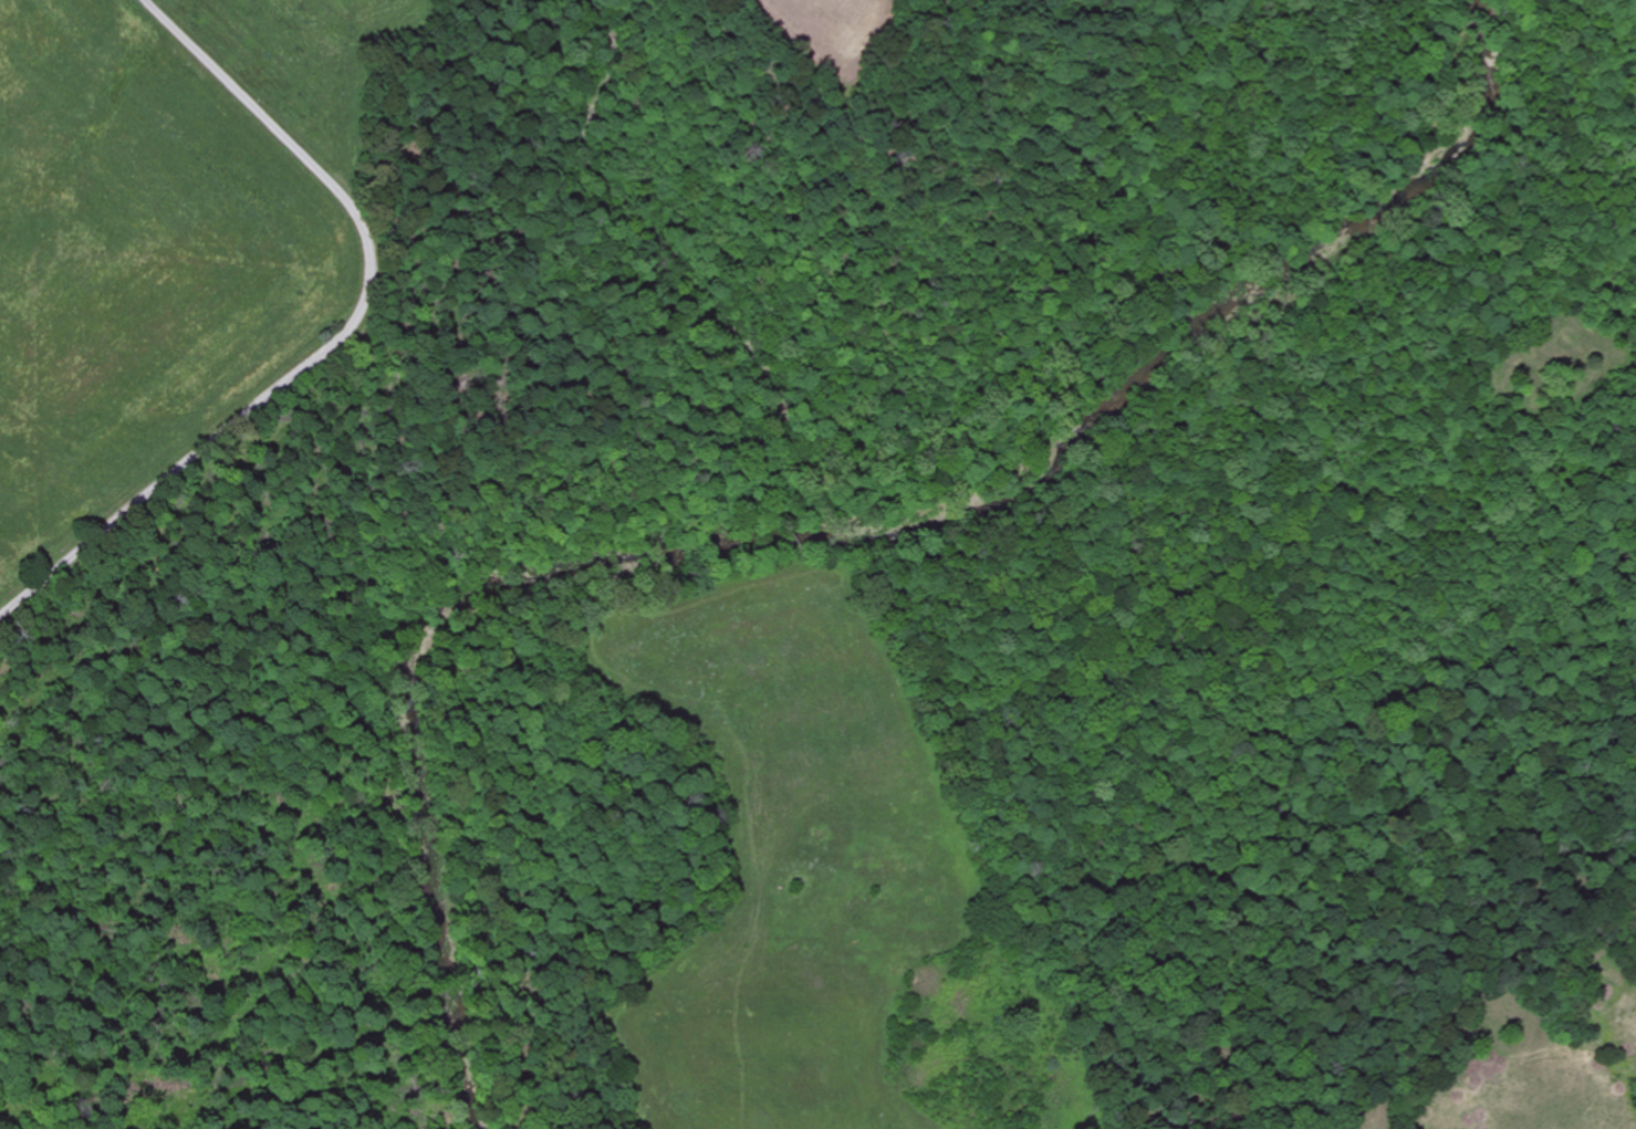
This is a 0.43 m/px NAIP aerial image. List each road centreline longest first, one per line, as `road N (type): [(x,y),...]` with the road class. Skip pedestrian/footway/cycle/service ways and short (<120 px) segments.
road 1 (residential): [(0,621),(345,333),(368,286),(366,243),(350,203),(147,0)]

